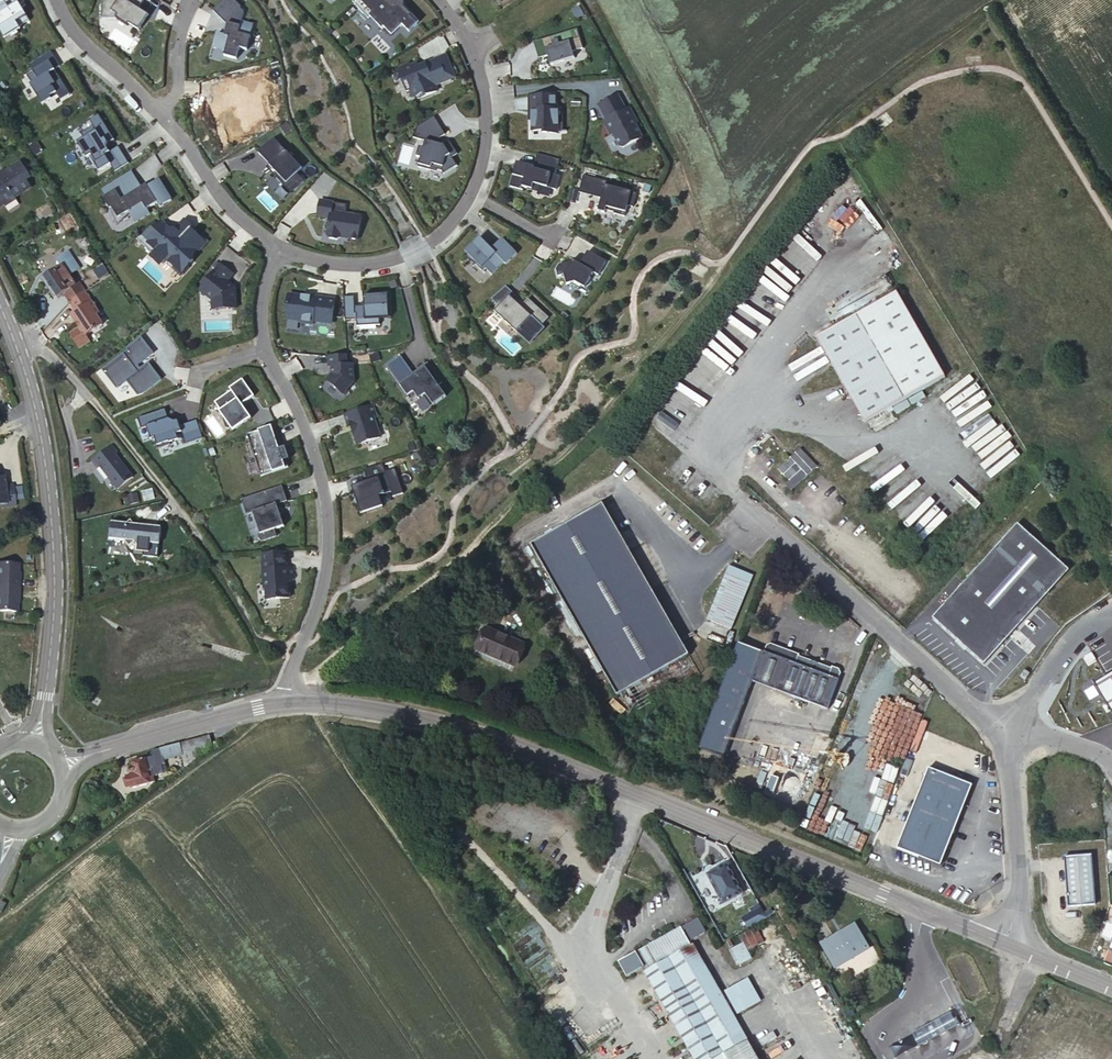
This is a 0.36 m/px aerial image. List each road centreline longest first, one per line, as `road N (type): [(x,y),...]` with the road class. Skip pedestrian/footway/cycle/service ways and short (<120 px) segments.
road 1 (track): [(999,0),(823,143),(728,272),(492,535),(289,704)]
road 2 (tertiary): [(289,704),(414,715),(491,736),(1011,947)]
road 3 (tertiary): [(0,308),(38,407),(48,462),(54,616),(45,695)]
road 4 (residential): [(266,348),(320,466),(330,553),(289,704)]
road 5 (unclassified): [(1001,737),(741,501)]
road 6 (tertiary): [(58,768),(289,704)]
road 7 (residential): [(280,251),(362,266),(397,259),(437,236),(471,188)]
road 8 (unclassified): [(1011,947),(1018,913),(1001,737)]
road 9 (residential): [(471,188),(484,151),(486,97),(470,43),(440,0)]
road 10 (residential): [(161,114),(238,217),(280,251)]
road 11 (residential): [(56,0),(77,33),(161,114)]
road 12 (unclassified): [(1111,609),(1057,658),(1017,729)]
road 13 (residential): [(196,0),(179,42),(178,92),(161,114)]

